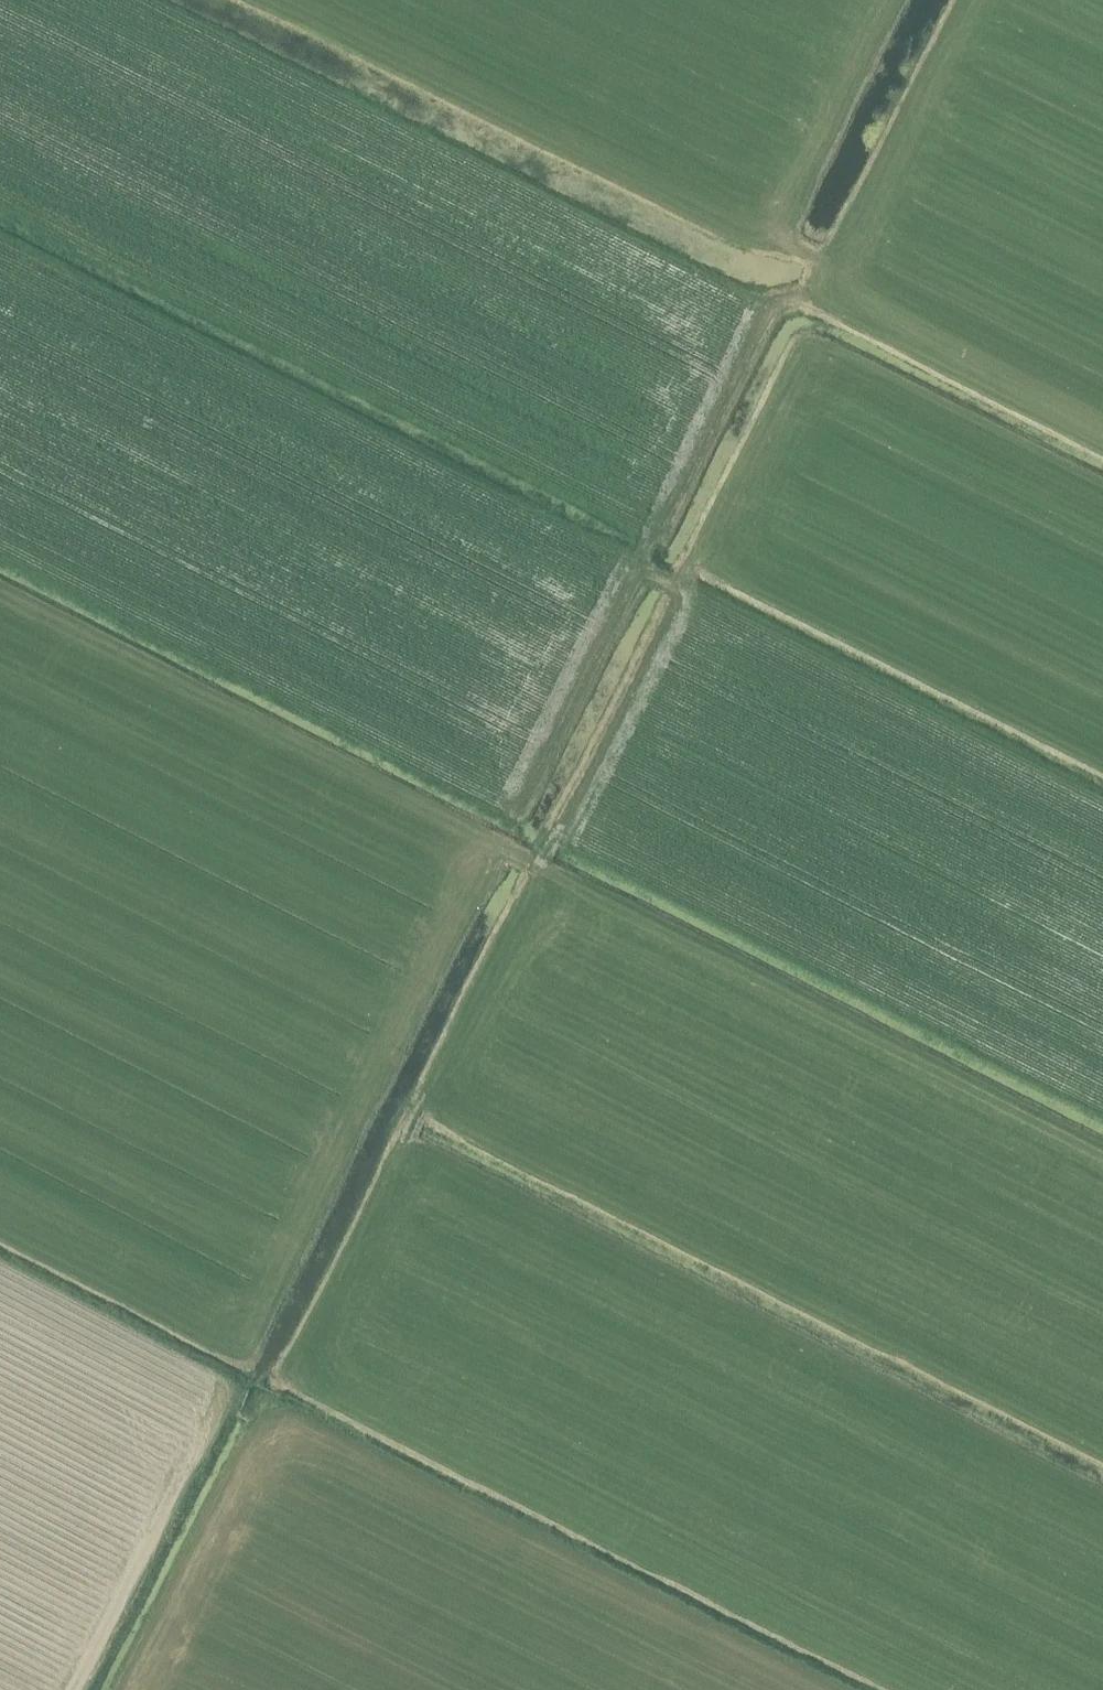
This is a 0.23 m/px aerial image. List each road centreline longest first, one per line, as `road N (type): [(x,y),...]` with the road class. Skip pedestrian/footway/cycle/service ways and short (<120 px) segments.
road 1 (track): [(504,855),(1102,1164)]

